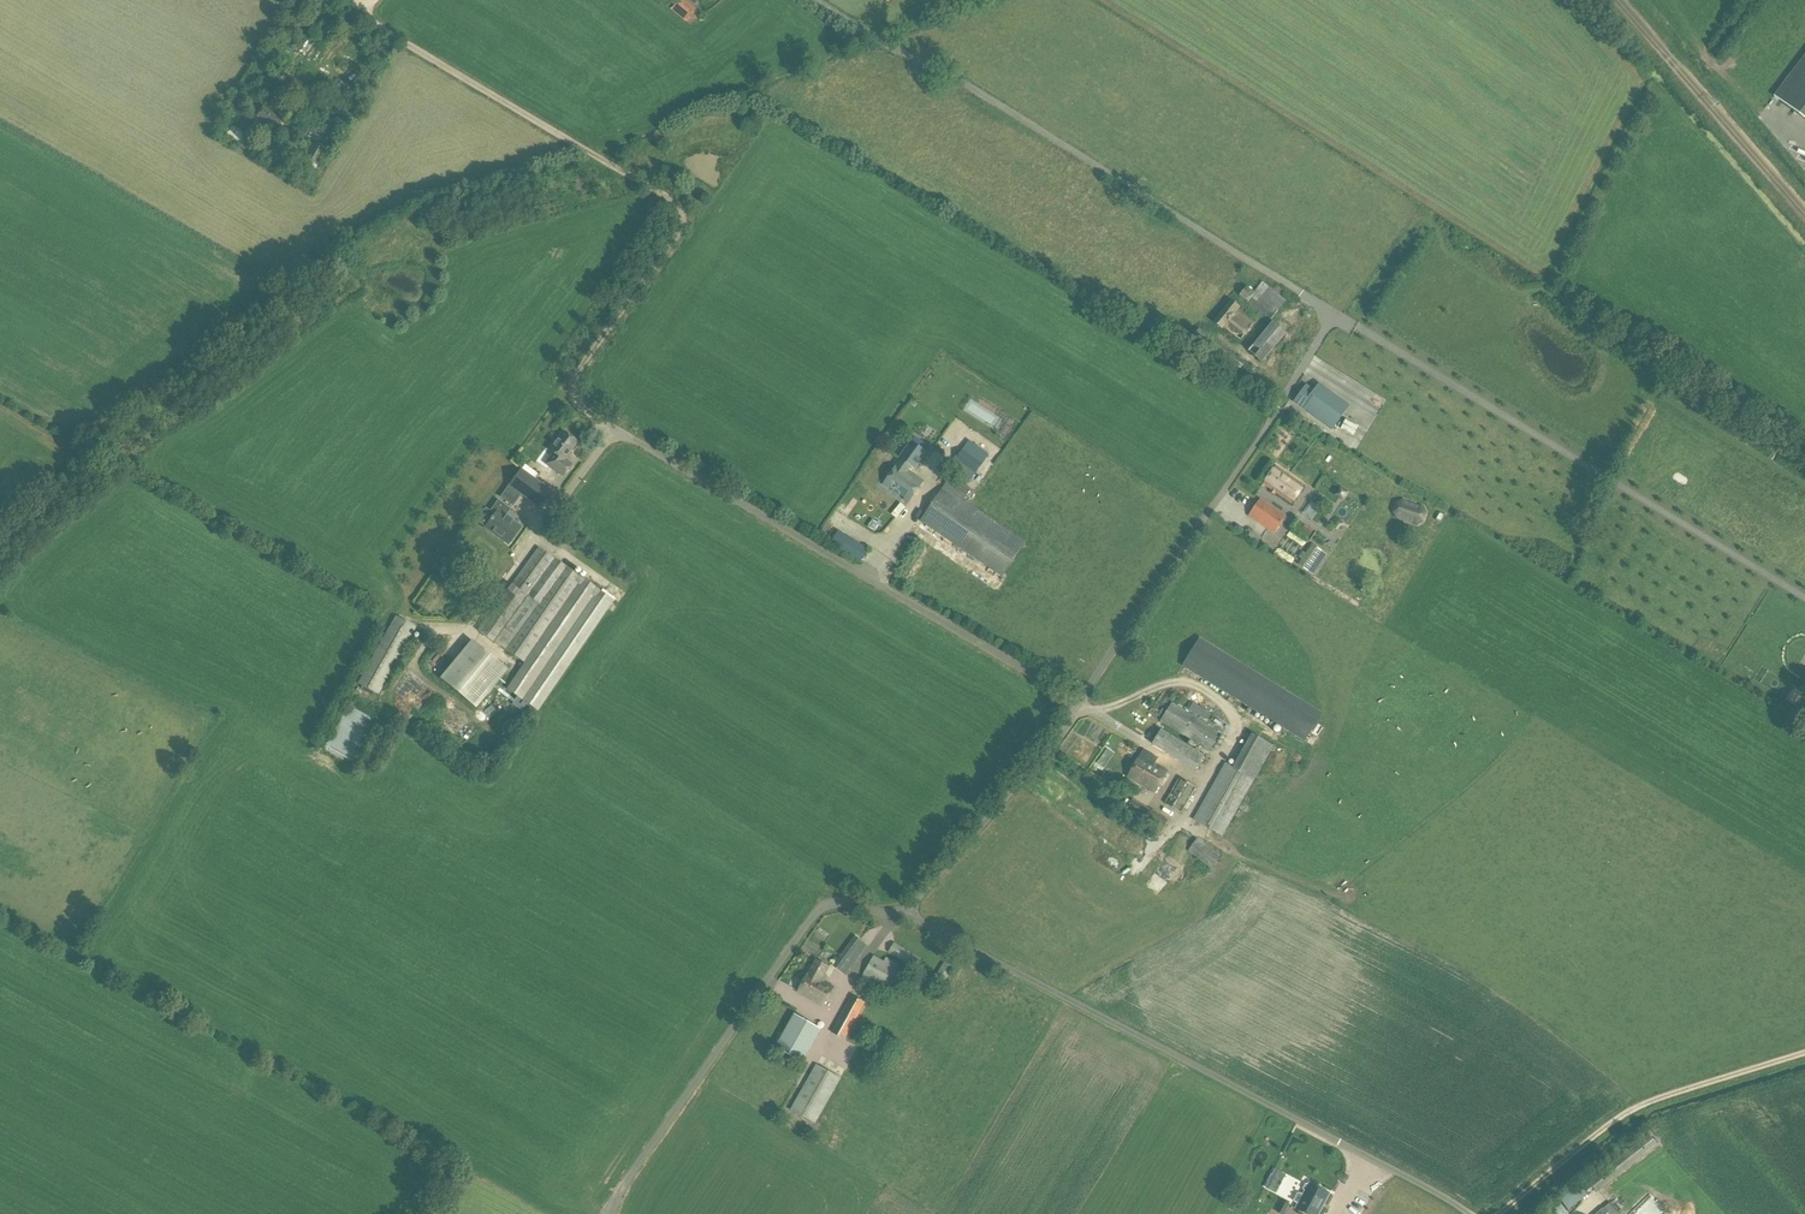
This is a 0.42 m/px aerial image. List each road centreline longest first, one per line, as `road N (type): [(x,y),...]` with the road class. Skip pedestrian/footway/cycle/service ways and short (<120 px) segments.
road 1 (unclassified): [(824,0),(961,76),(1321,310),(1280,409),(1084,703)]
road 2 (unclassified): [(908,913),(1472,1213)]
road 3 (track): [(581,401),(579,382),(671,243),(676,203),(368,7)]
road 4 (unclassified): [(1084,703),(581,401)]
road 5 (unclassified): [(612,1213),(816,916),(847,900),(908,913)]
road 6 (unclassified): [(1500,1213),(1626,1113),(1804,1055)]
road 7 (unclassified): [(908,913),(1084,703)]

